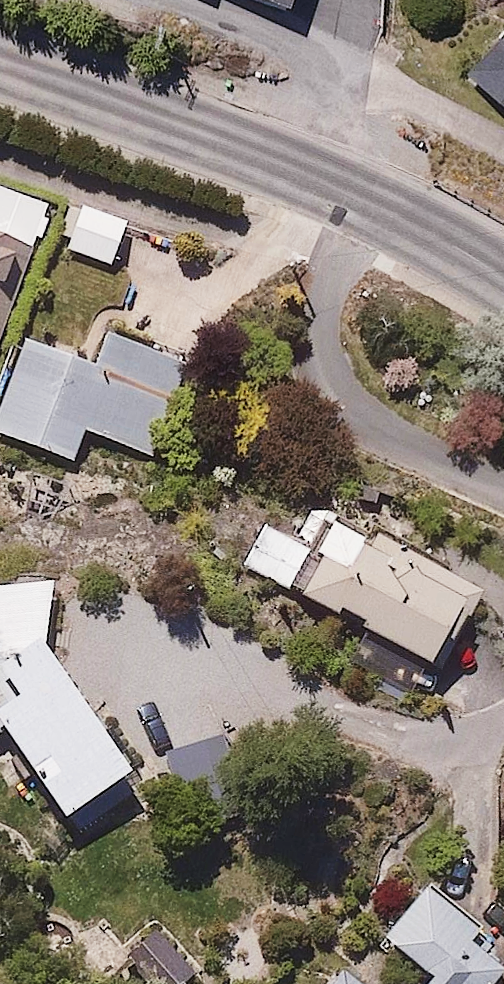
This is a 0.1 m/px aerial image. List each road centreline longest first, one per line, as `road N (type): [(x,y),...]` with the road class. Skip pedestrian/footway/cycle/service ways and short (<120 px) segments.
road 1 (tertiary): [(0,61),(322,181),(503,279)]

